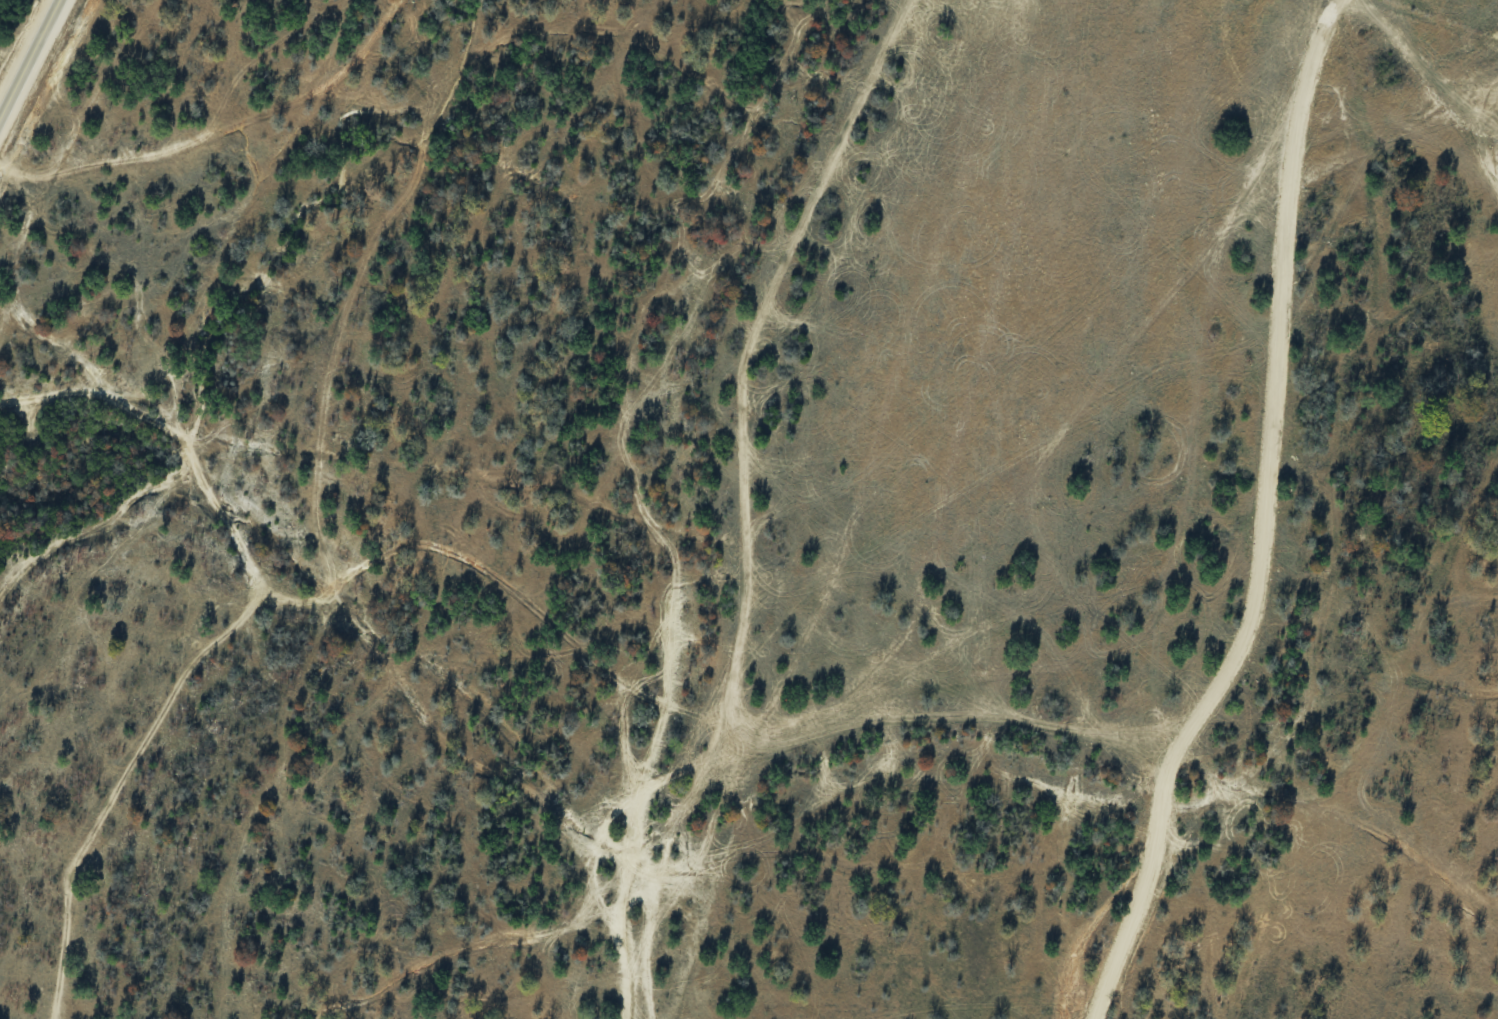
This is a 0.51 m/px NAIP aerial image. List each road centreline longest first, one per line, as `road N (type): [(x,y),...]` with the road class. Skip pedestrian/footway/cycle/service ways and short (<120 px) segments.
road 1 (track): [(1095,1018),(1149,884),(1174,757),(1246,646),(1260,599),(1300,113),(1321,43),(1345,0)]
road 2 (tertiary): [(65,0),(0,135)]

